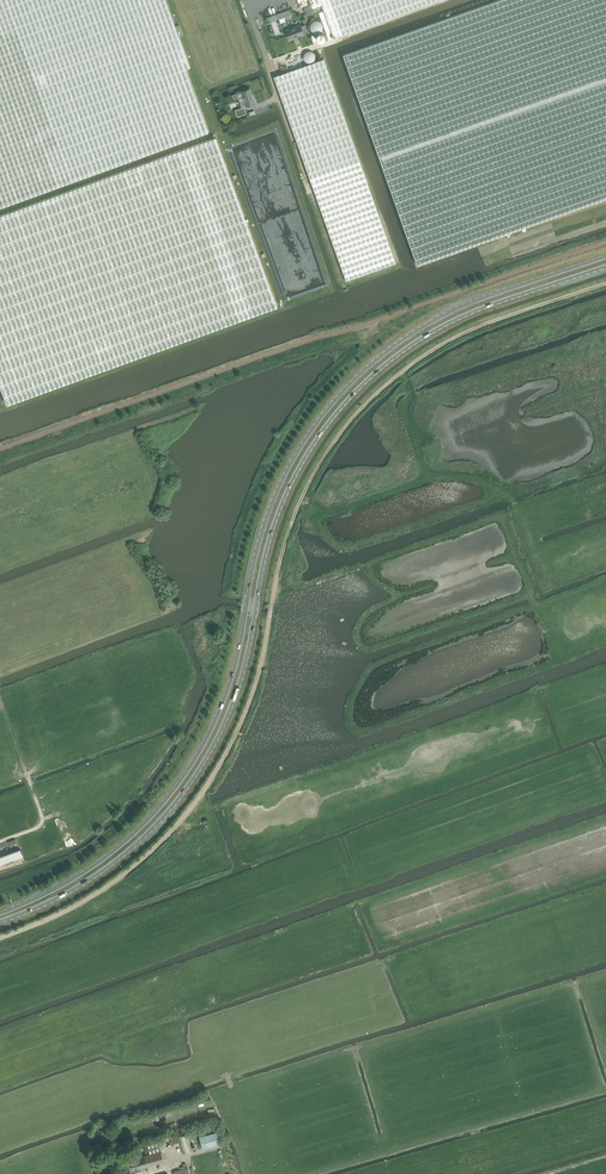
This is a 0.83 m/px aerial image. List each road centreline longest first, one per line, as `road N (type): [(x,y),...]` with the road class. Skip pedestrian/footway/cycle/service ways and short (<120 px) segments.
road 1 (primary): [(605,256),(438,318),(340,394),(293,461),(261,534),(234,666),(197,755),(122,844),(59,887),(0,914)]
road 2 (primary): [(0,922),(100,873),(186,789),(233,703),(266,554),(293,480),(363,384),(454,320),(605,266)]
road 3 (track): [(0,938),(71,908),(130,869),(213,777),(249,704),(300,503),(361,409),(457,337),(605,284)]
road 4 (track): [(345,288),(269,64)]
road 5 (track): [(529,532),(502,491),(456,476),(427,479),(341,511)]
road 6 (track): [(0,841),(42,819),(0,703)]

